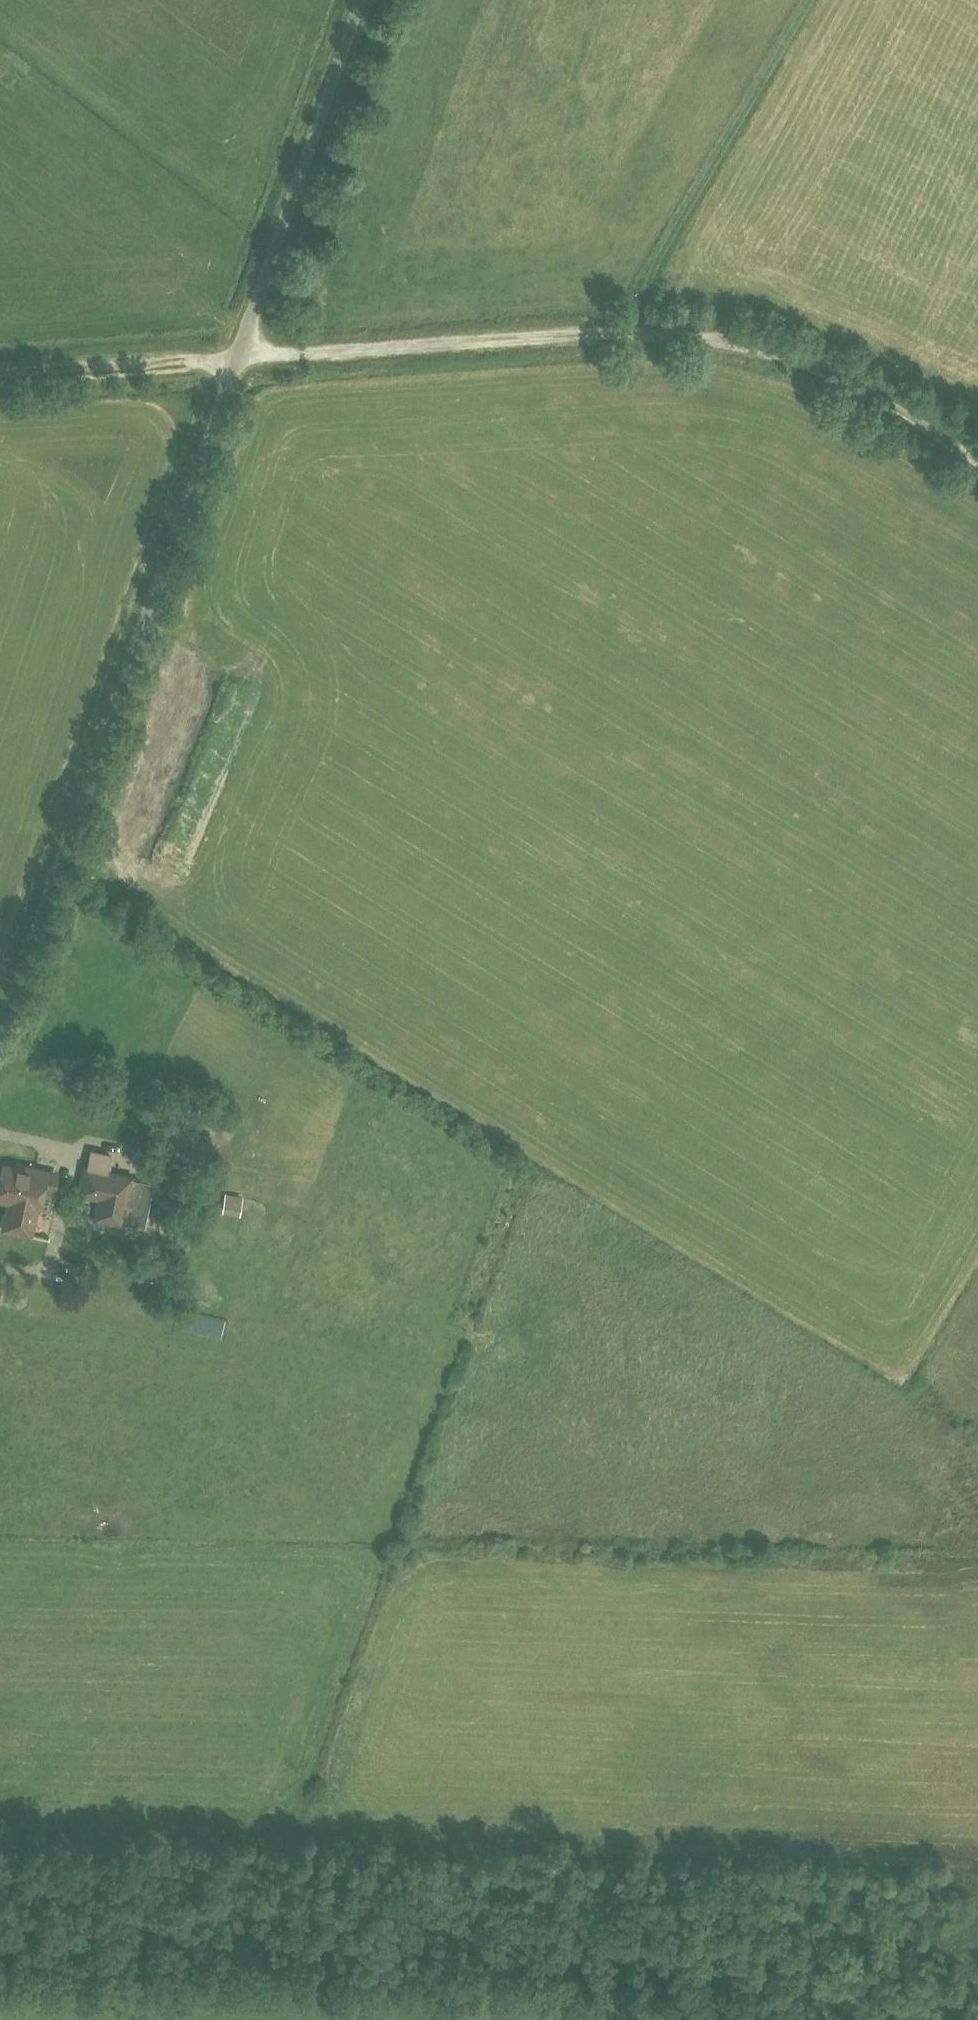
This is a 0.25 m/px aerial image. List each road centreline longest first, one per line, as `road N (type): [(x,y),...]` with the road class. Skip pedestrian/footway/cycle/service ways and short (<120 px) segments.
road 1 (unclassified): [(0,1035),(362,0)]
road 2 (track): [(238,359),(610,340),(717,346),(806,370),(977,461)]
road 3 (track): [(623,340),(633,301),(805,0)]
road 4 (track): [(0,376),(238,359)]

